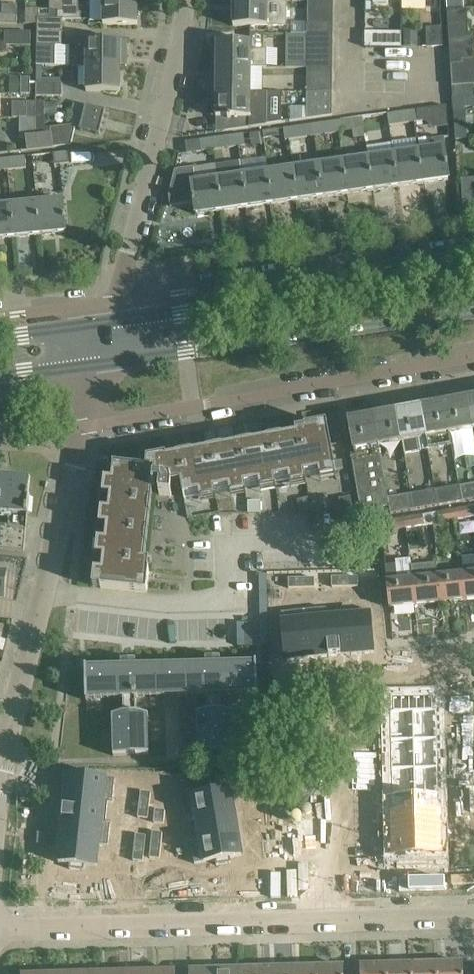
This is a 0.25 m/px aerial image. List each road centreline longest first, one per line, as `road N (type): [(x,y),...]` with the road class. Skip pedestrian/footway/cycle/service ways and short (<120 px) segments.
road 1 (residential): [(0,926),(473,913)]
road 2 (residential): [(85,427),(473,356)]
road 3 (residential): [(0,805),(85,427)]
road 4 (secondary): [(110,364),(473,312)]
road 5 (secondary): [(473,268),(118,321)]
road 6 (residential): [(473,254),(121,302)]
road 7 (residential): [(121,302),(185,0)]
road 8 (residential): [(121,302),(0,318)]

